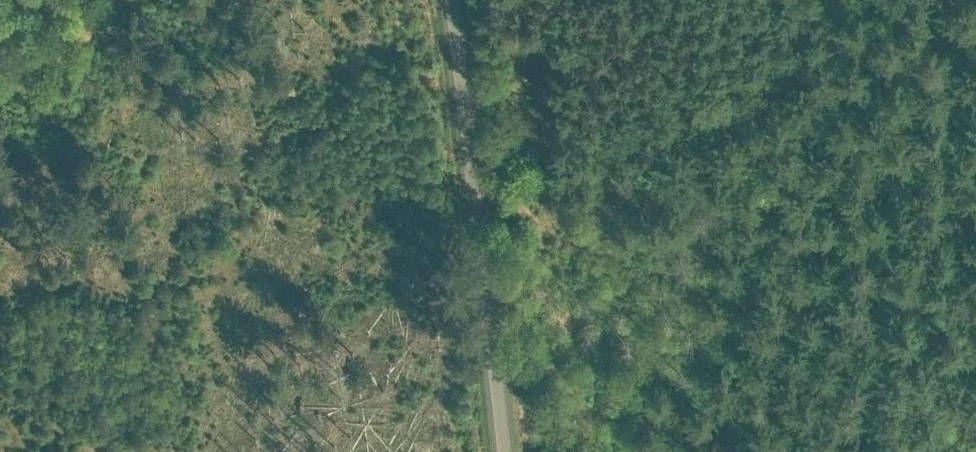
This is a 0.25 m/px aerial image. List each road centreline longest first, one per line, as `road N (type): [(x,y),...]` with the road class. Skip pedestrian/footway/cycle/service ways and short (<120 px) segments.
road 1 (tertiary): [(503,451),(451,0)]

